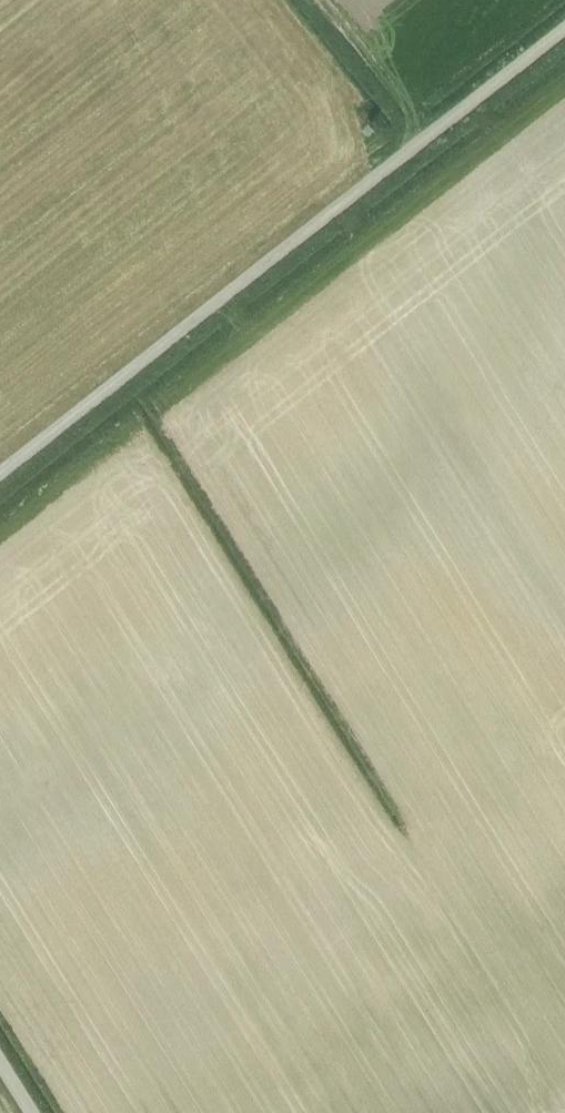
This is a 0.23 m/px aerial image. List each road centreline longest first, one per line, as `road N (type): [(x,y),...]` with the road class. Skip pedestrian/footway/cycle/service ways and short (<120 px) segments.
road 1 (track): [(0,471),(564,21)]

